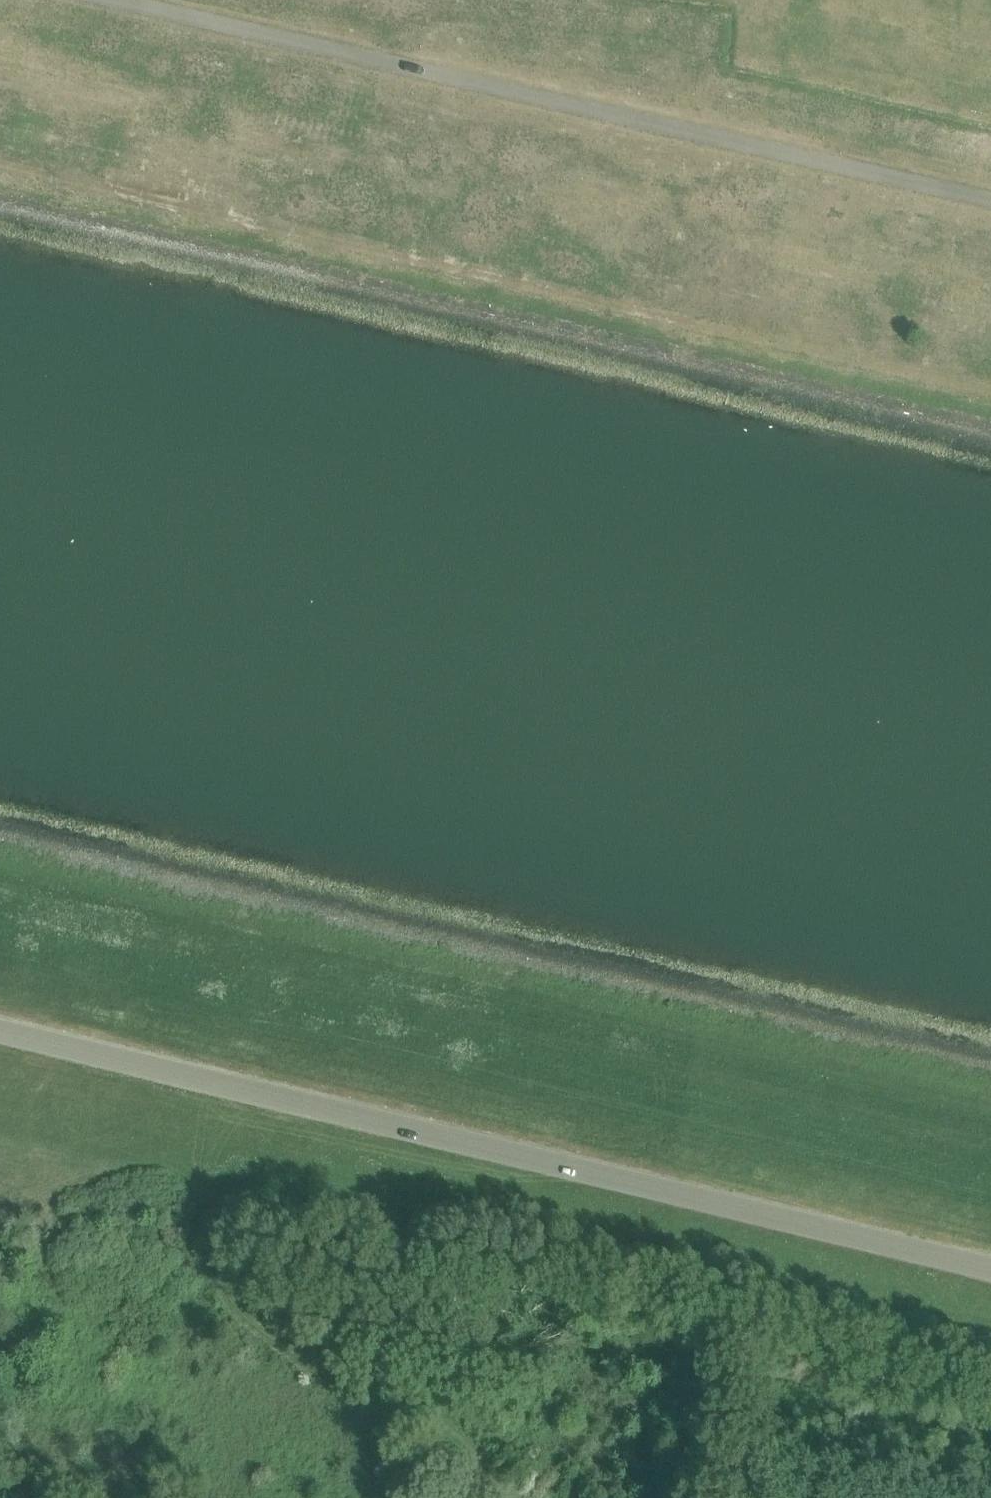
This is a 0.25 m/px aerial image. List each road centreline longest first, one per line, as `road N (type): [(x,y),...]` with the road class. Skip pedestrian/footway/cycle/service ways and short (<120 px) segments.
road 1 (unclassified): [(990,1269),(0,1029)]

